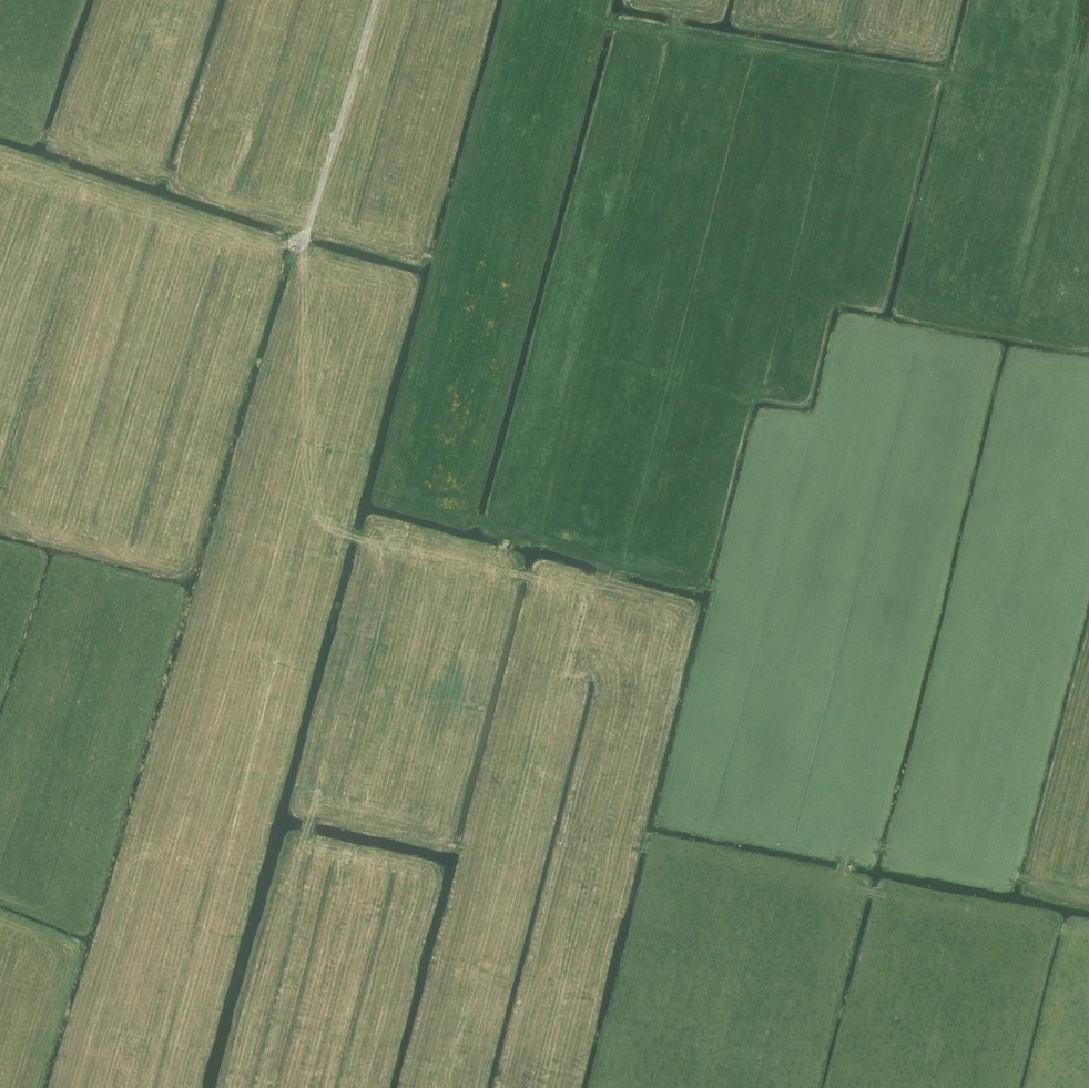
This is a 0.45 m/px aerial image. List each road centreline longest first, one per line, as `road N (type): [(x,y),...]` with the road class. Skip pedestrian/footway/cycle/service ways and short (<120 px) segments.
road 1 (track): [(375,0),(310,228),(292,252)]

